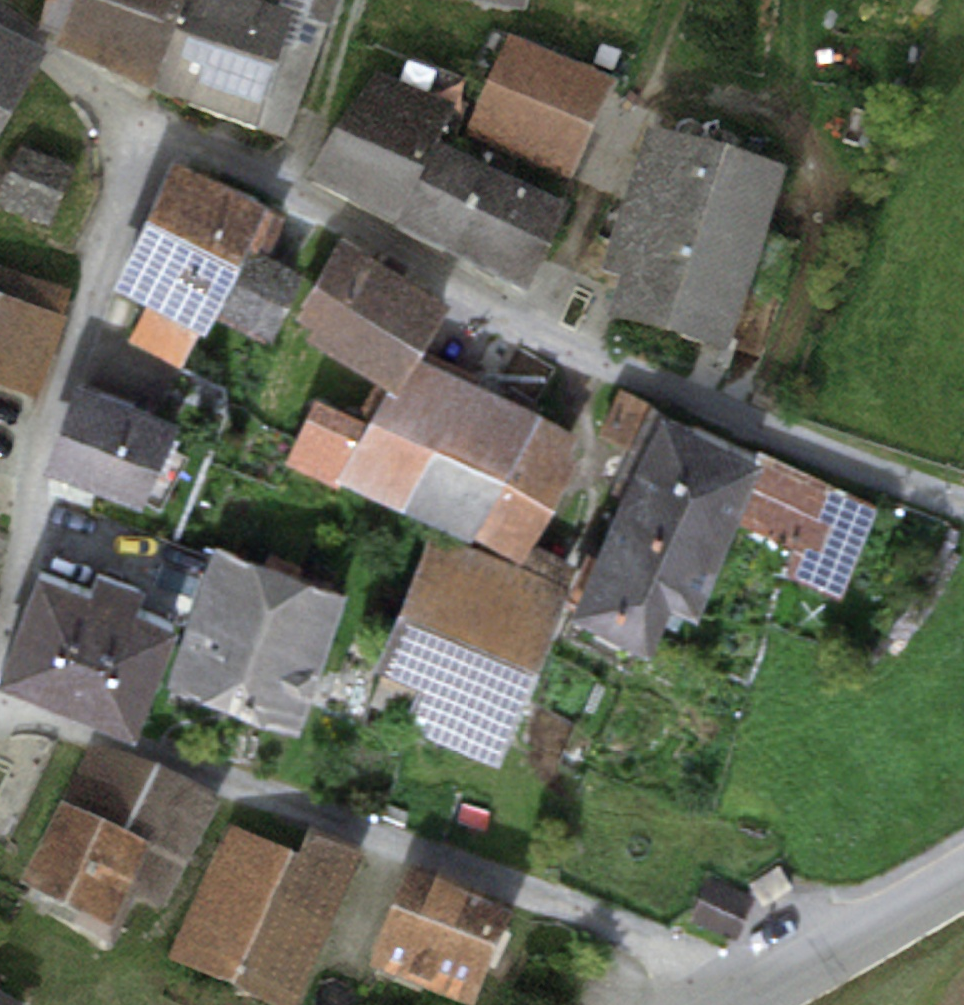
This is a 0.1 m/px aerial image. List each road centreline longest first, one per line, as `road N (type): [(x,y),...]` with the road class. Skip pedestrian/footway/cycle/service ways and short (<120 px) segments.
road 1 (residential): [(126,128),(292,198),(613,368),(757,429),(963,500)]
road 2 (residential): [(0,710),(372,829),(755,978)]
road 3 (residential): [(126,128),(0,622)]
road 4 (track): [(637,97),(702,92),(740,99),(771,113),(808,165),(815,244),(757,429)]
road 5 (tertiary): [(963,871),(755,978)]
road 6 (residential): [(0,17),(126,128)]

